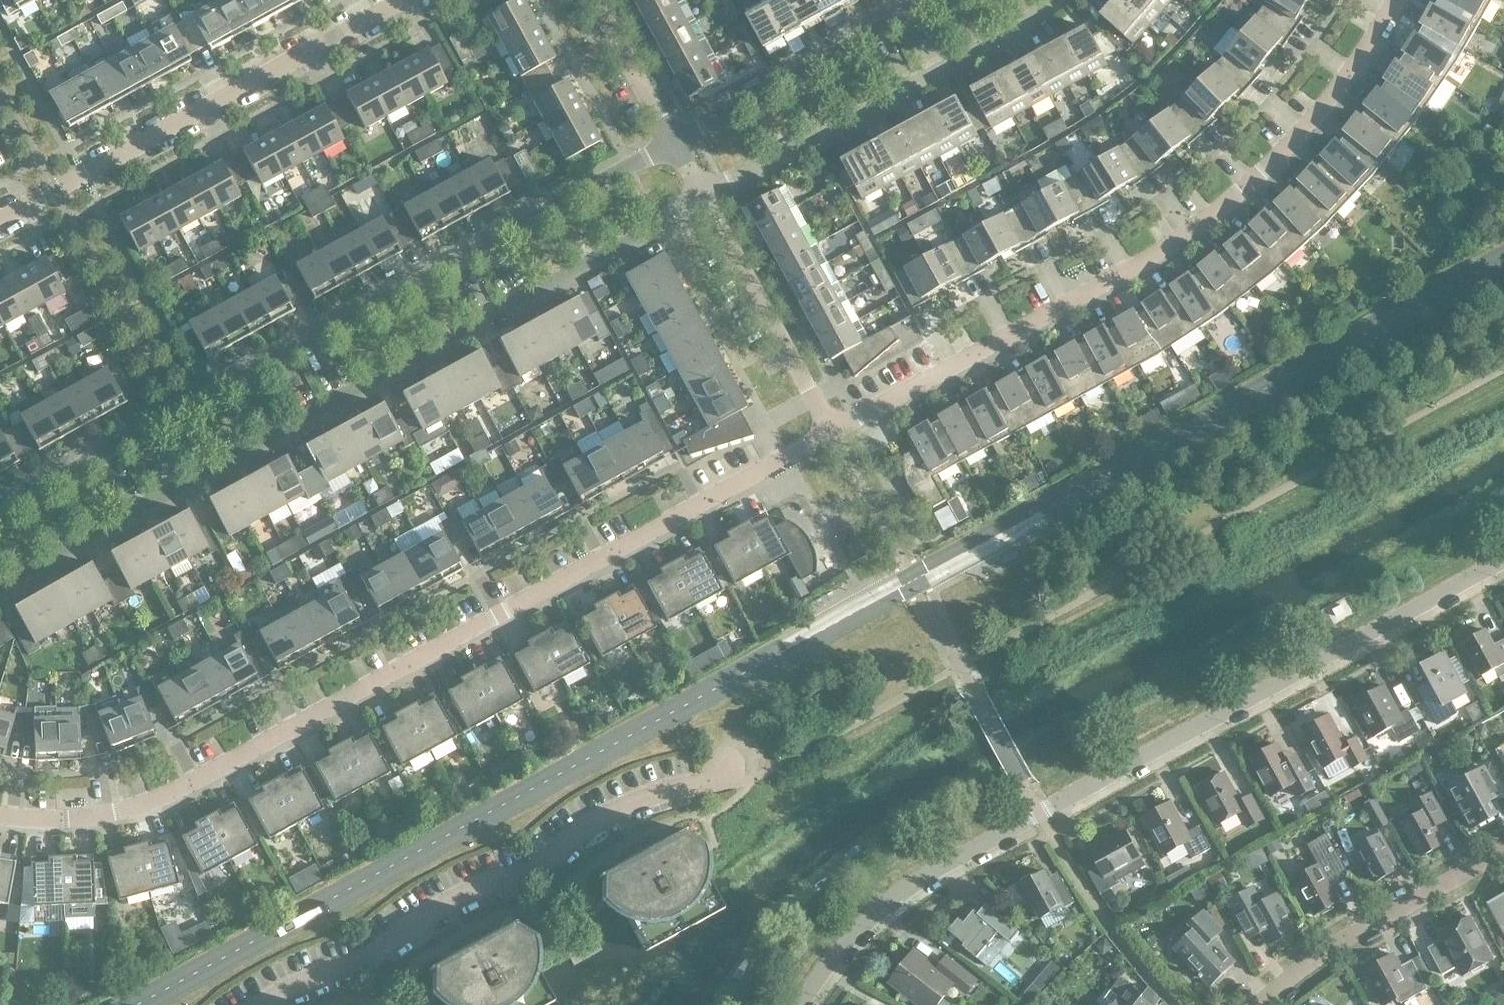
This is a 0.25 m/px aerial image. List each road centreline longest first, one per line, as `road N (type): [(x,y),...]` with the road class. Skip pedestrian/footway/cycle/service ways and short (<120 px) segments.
road 1 (residential): [(0,812),(105,812),(185,787),(830,430)]
road 2 (residential): [(802,1004),(880,904),(1503,559)]
road 3 (residential): [(0,588),(706,204)]
road 4 (residential): [(675,147),(0,507)]
road 5 (residential): [(830,430),(1188,231),(1283,152),(1396,0)]
road 6 (residential): [(258,1004),(360,959),(447,900),(543,861),(627,806),(723,766)]
road 7 (residential): [(0,220),(397,0)]
road 8 (residential): [(706,204),(1051,0)]
road 9 (residential): [(925,0),(675,147)]
road 10 (residential): [(1267,1004),(1373,926),(1503,856)]
road 11 (residential): [(830,430),(706,204)]
road 12 (residential): [(675,147),(595,0)]

